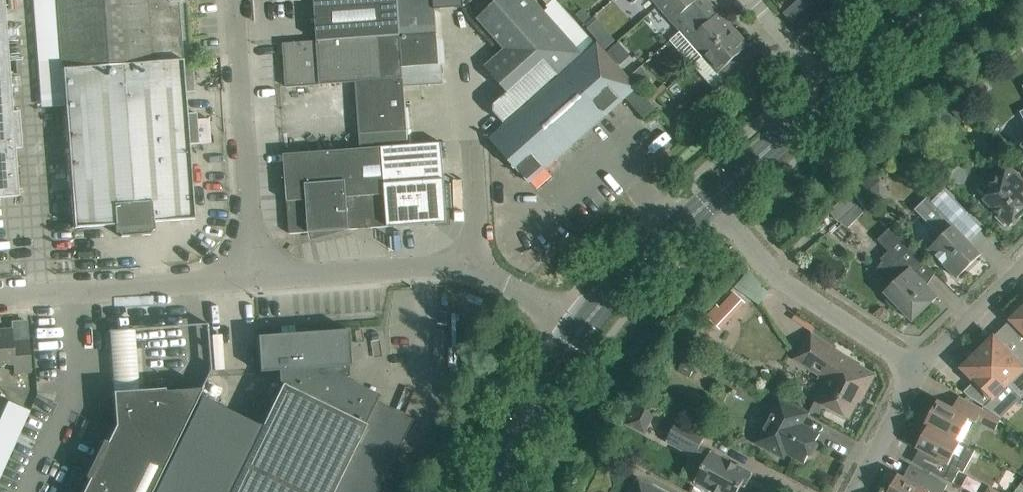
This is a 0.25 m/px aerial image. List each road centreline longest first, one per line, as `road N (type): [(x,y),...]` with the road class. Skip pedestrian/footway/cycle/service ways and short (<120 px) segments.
road 1 (residential): [(576,341),(549,314),(473,268),(252,281)]
road 2 (residential): [(252,281),(231,0)]
road 3 (residential): [(914,375),(782,280),(726,222),(702,214)]
road 4 (residential): [(252,281),(0,296)]
road 5 (tertiary): [(576,341),(702,214)]
road 6 (tertiary): [(702,214),(831,92)]
road 7 (tertiary): [(495,491),(576,341)]
road 8 (residential): [(1022,268),(914,375)]
road 9 (tertiary): [(831,92),(935,0)]
road 10 (residential): [(856,491),(914,375)]
road 11 (residential): [(831,92),(750,0)]

